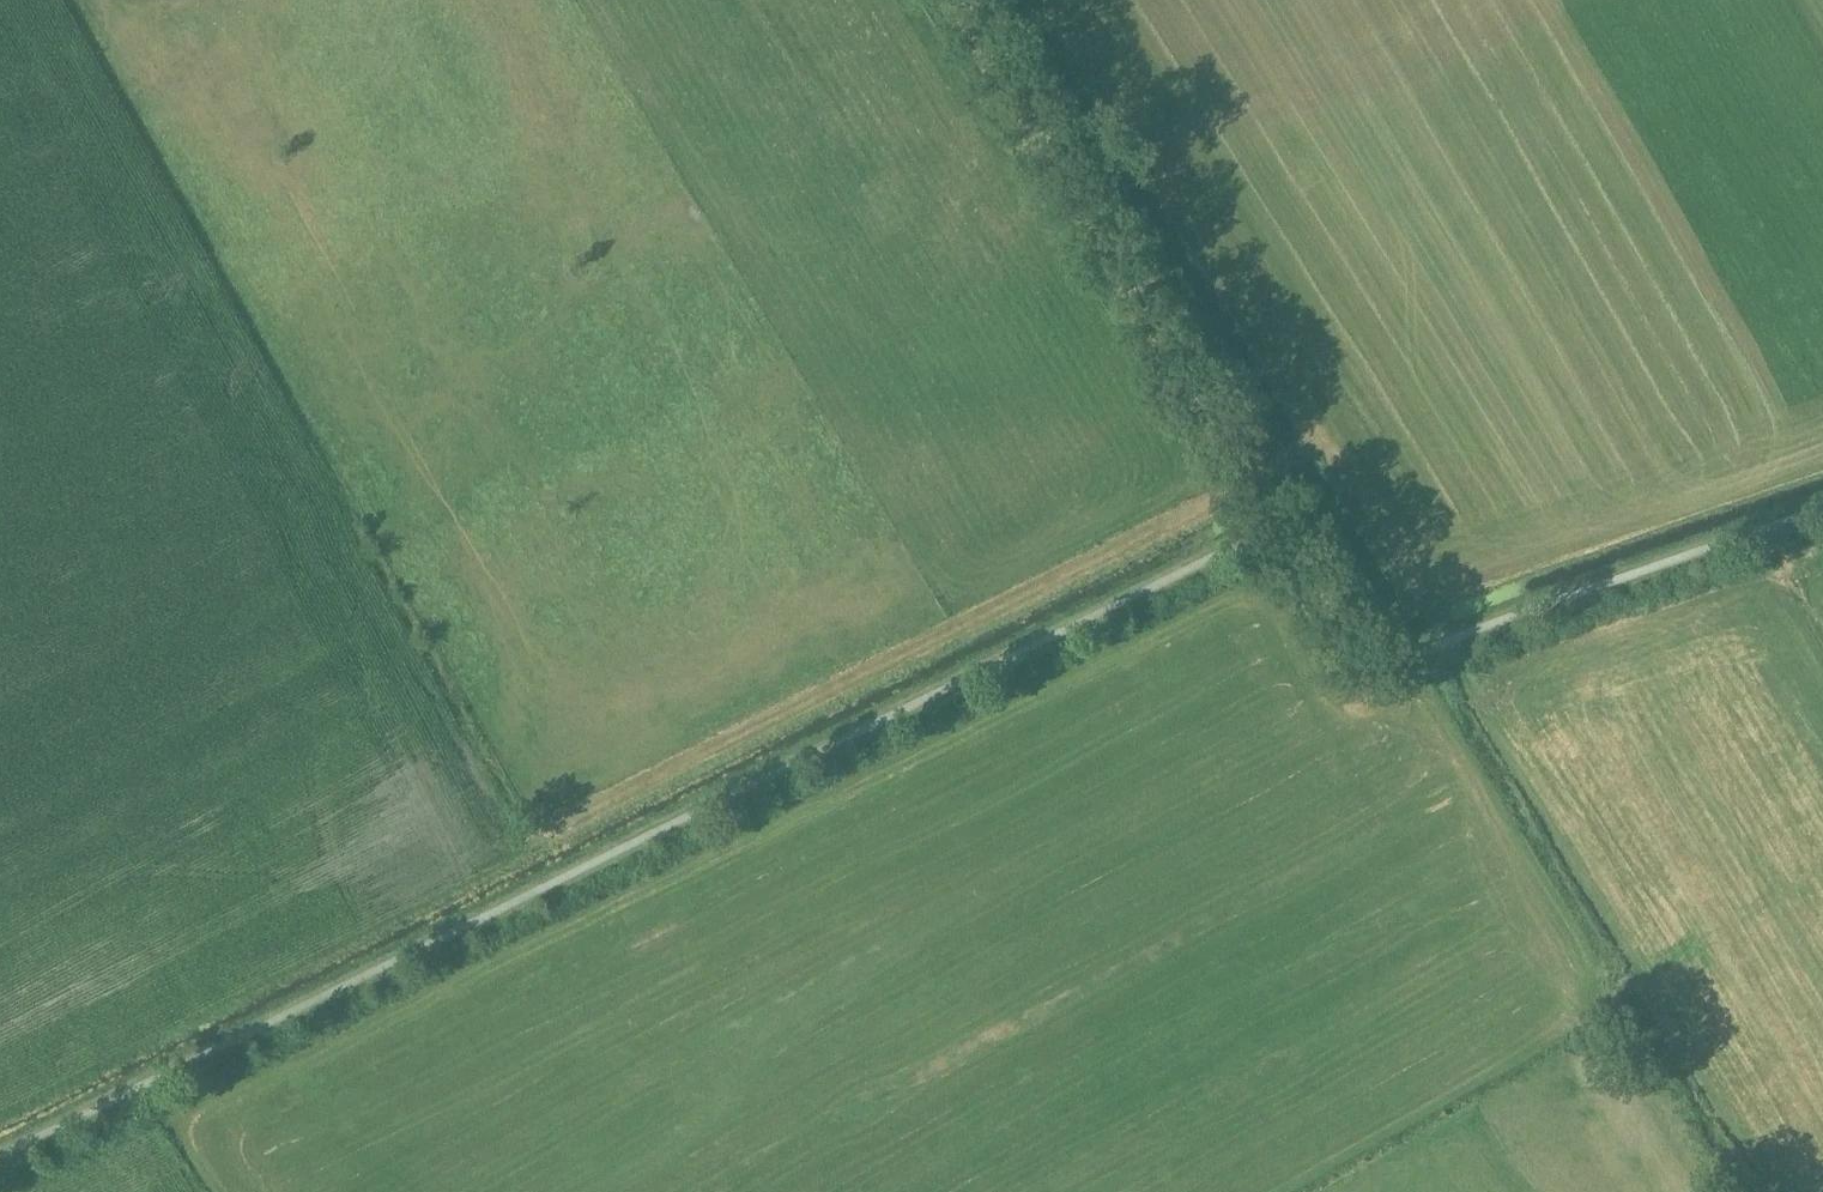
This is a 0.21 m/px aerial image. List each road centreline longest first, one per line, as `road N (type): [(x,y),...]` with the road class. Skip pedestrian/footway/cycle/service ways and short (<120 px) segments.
road 1 (track): [(960,0),(1275,511),(1278,529)]

